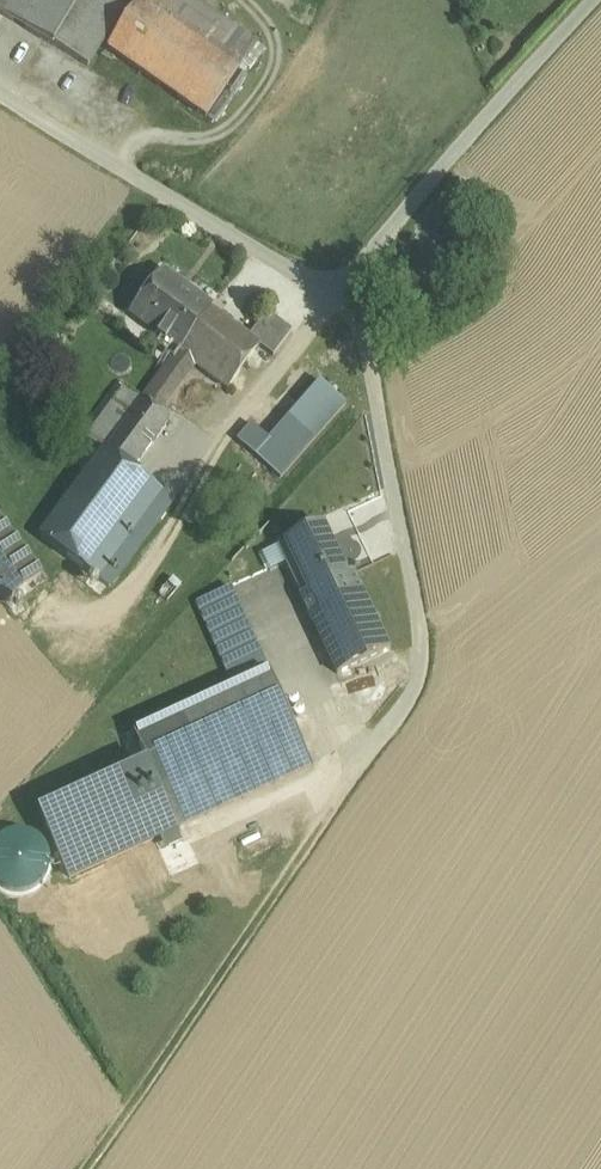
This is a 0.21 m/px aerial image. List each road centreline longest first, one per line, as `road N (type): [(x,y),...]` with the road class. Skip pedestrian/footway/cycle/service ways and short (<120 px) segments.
road 1 (unclassified): [(589,0),(336,292),(0,90)]
road 2 (track): [(336,292),(373,305),(422,663),(318,833)]
road 3 (track): [(336,292),(240,411),(166,546),(100,629)]
road 4 (track): [(87,1168),(318,833)]

